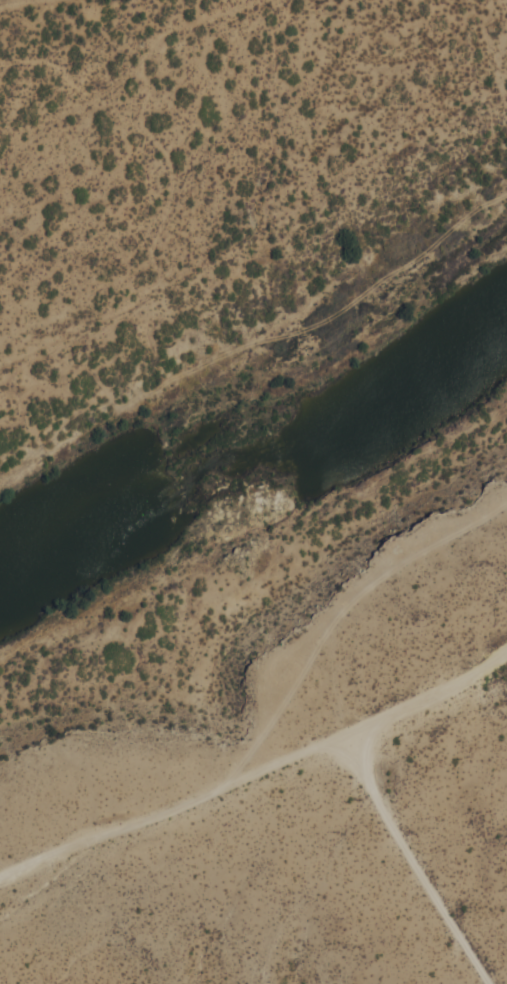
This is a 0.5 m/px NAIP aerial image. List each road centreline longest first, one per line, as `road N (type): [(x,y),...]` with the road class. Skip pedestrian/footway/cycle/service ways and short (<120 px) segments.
road 1 (residential): [(0,879),(161,818),(344,735)]
road 2 (residential): [(506,505),(412,559),(336,619),(336,680),(355,730)]
road 3 (residential): [(506,185),(411,263),(292,321),(253,352)]
road 4 (residential): [(260,0),(167,32),(104,93),(85,93),(42,61),(0,67)]
road 5 (residential): [(492,983),(344,735)]
road 6 (residential): [(209,795),(260,741),(336,619)]
road 7 (residential): [(344,735),(506,658)]

